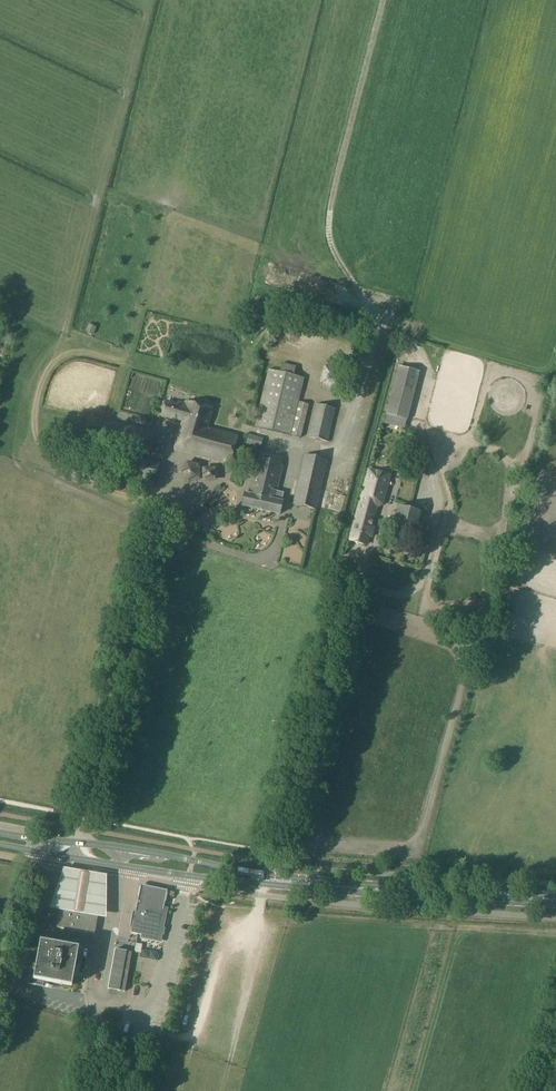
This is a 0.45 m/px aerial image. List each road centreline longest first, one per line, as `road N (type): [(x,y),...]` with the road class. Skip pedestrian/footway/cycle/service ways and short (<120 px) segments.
road 1 (unclassified): [(159,528),(78,842)]
road 2 (primary): [(555,901),(260,879)]
road 3 (unclassified): [(141,1043),(189,876)]

